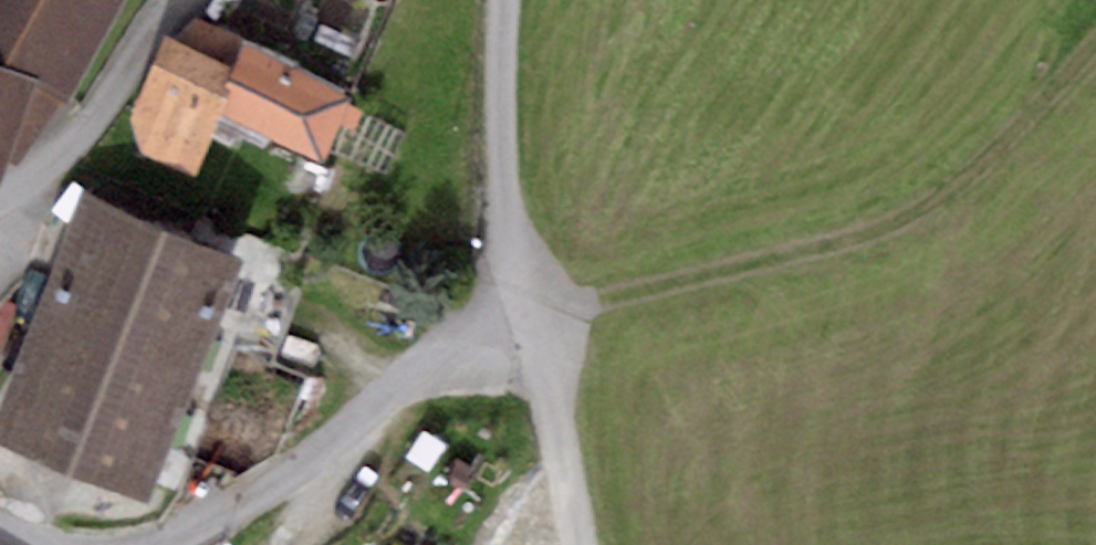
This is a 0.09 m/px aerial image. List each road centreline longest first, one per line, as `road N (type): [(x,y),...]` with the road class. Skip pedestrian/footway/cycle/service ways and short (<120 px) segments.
road 1 (track): [(529,308),(768,266),(873,235),(929,206),(981,165),(1095,43)]
road 2 (residential): [(529,308),(408,382),(215,519),(164,544)]
road 3 (tertiary): [(505,0),(503,169),(529,308)]
road 4 (tertiary): [(14,194),(68,143),(173,0)]
road 5 (tertiary): [(529,308),(581,544)]

